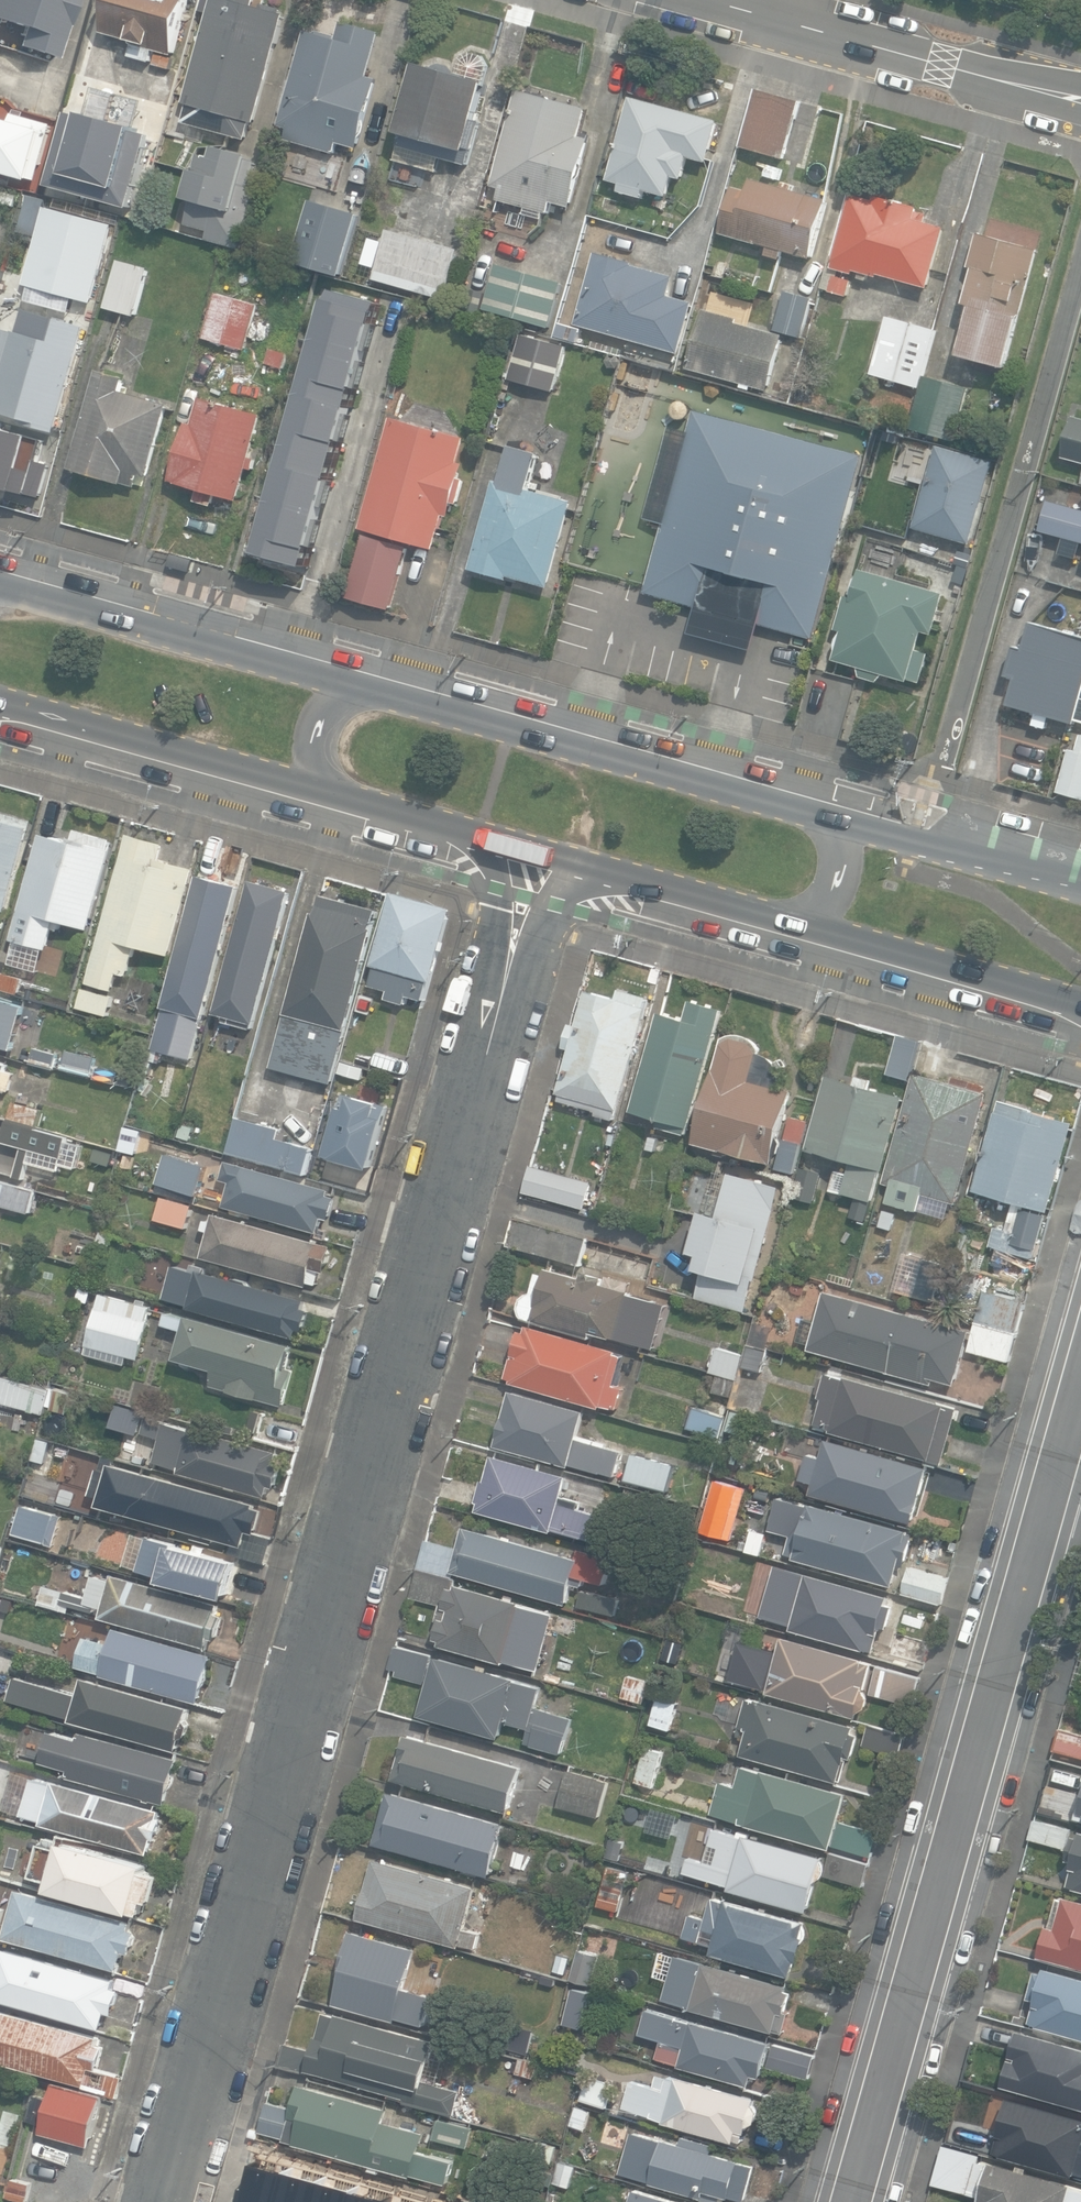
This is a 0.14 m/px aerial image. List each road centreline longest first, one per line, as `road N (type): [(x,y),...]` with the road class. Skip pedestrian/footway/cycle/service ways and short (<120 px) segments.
road 1 (residential): [(541,863),(158,2201)]
road 2 (residential): [(1080,1381),(852,2201)]
road 3 (secondary): [(357,679),(826,810)]
road 4 (residential): [(1080,100),(711,0)]
road 5 (secondary): [(0,584),(357,679)]
road 6 (secondary): [(322,801),(0,711)]
road 7 (secondary): [(1080,1014),(787,932)]
road 8 (secondary): [(826,810),(936,848),(1080,874)]
road 9 (secondary): [(787,932),(541,863)]
road 10 (secondary): [(541,863),(322,801)]
road 11 (secondary): [(826,810),(839,830),(842,861),(830,902),(787,932)]
road 12 (secondary): [(322,801),(315,732),(328,705),(357,679)]

